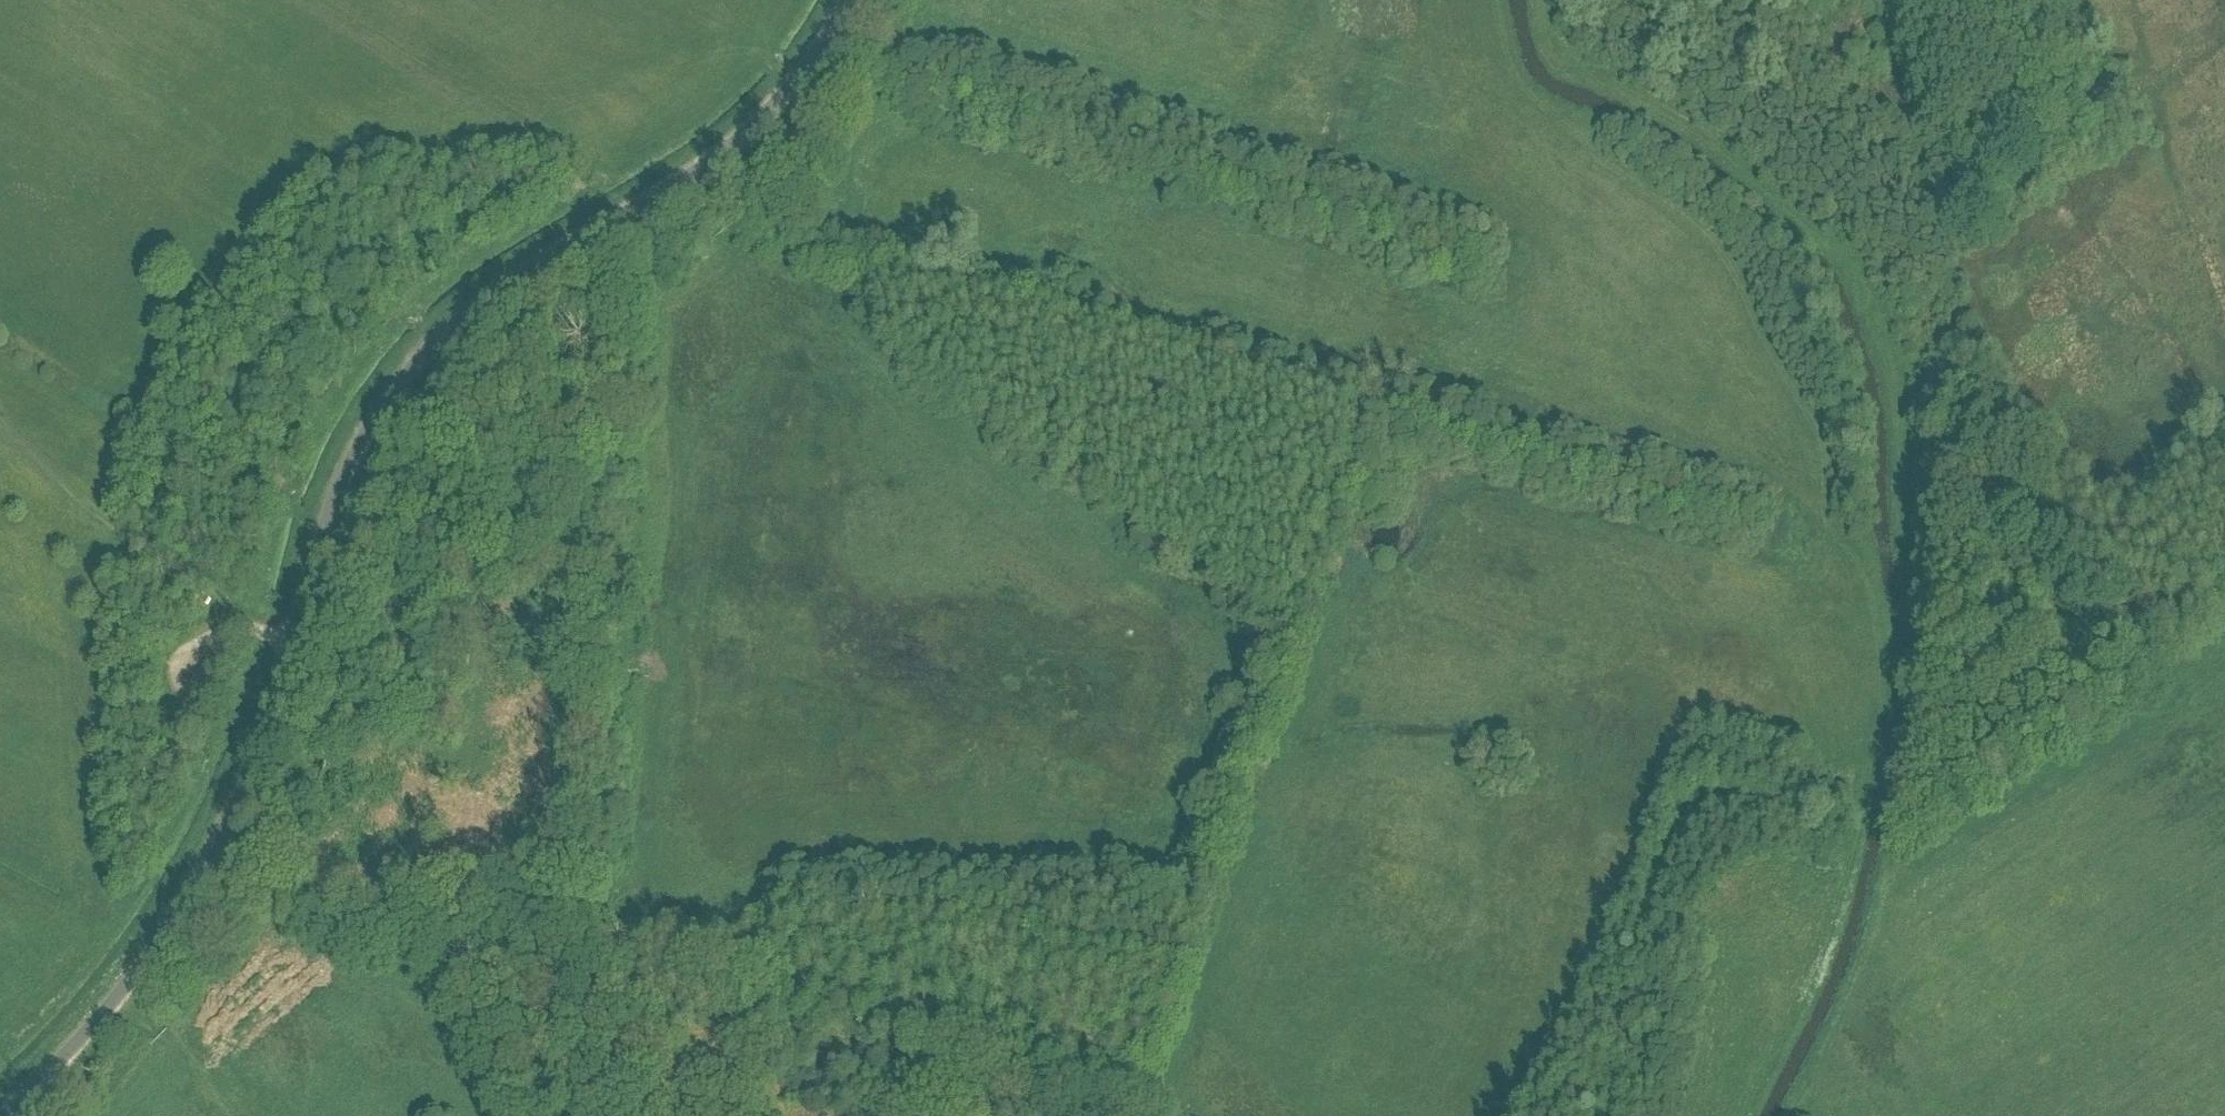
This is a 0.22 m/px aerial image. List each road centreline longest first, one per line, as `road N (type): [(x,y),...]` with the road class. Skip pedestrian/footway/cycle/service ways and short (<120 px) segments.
road 1 (unclassified): [(0,1115),(62,1060),(123,986),(171,925),(216,846),(269,714),(347,468),(402,381),(474,308),(682,184),(755,125),(824,44),(846,0)]
road 2 (track): [(0,434),(36,475),(142,550),(257,614)]

